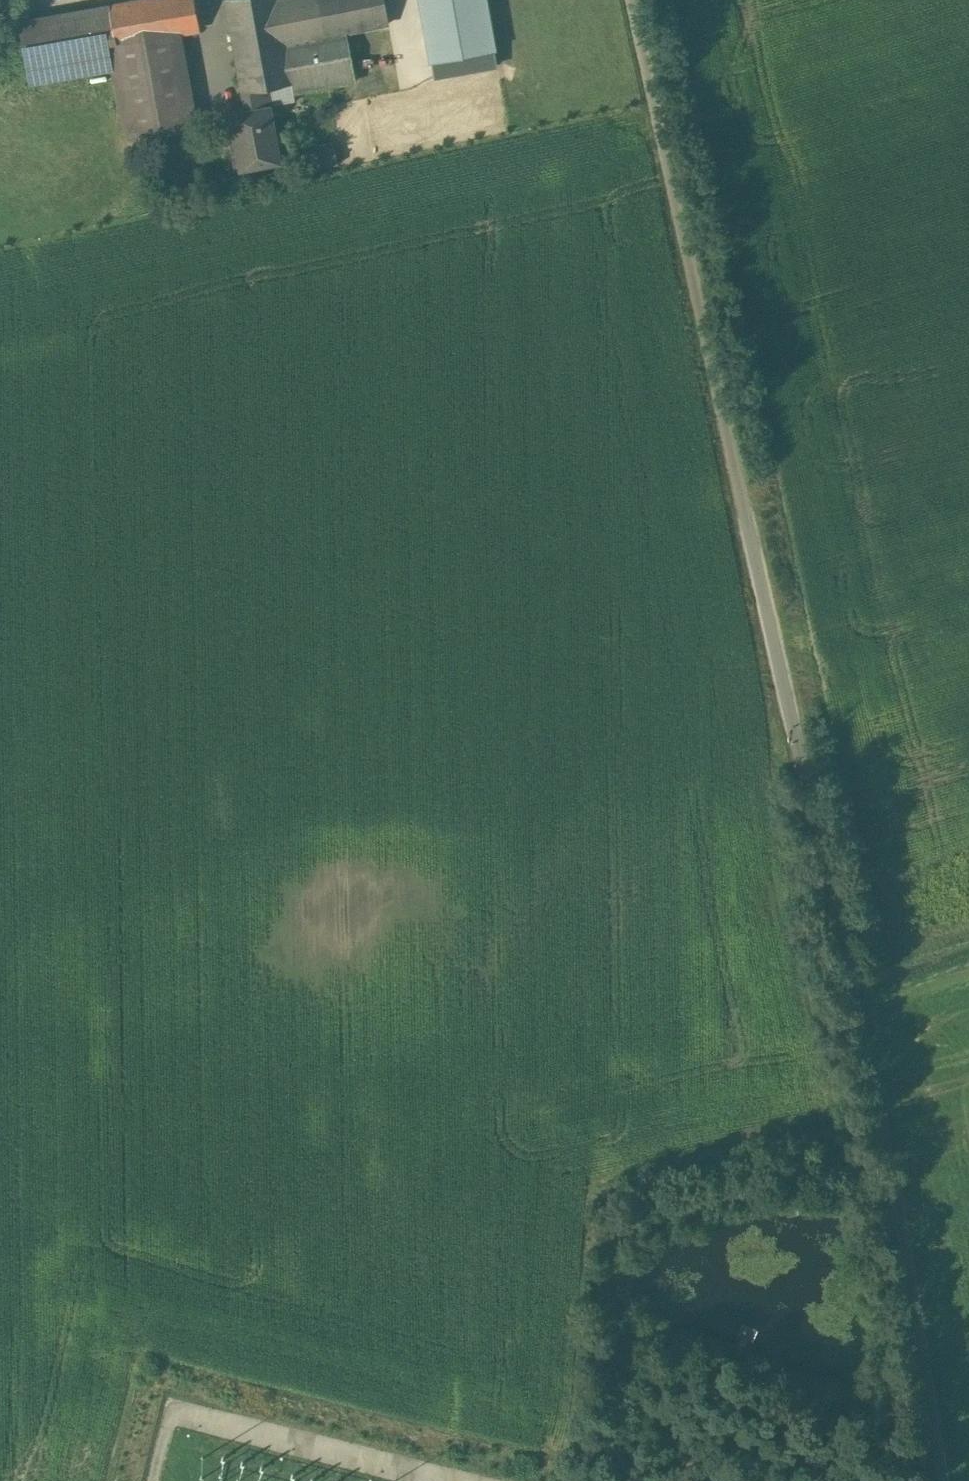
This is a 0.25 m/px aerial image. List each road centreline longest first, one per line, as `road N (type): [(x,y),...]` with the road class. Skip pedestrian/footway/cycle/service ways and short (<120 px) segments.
road 1 (unclassified): [(633,0),(907,1231),(944,1480)]

